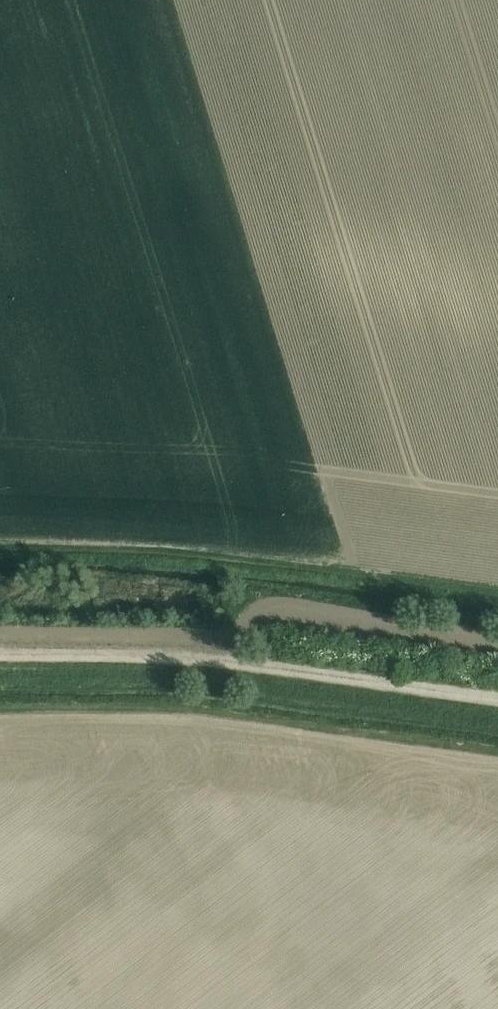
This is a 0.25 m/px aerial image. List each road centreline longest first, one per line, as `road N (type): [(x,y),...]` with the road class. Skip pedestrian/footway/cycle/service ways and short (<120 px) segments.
road 1 (track): [(0,658),(195,659),(497,701)]

